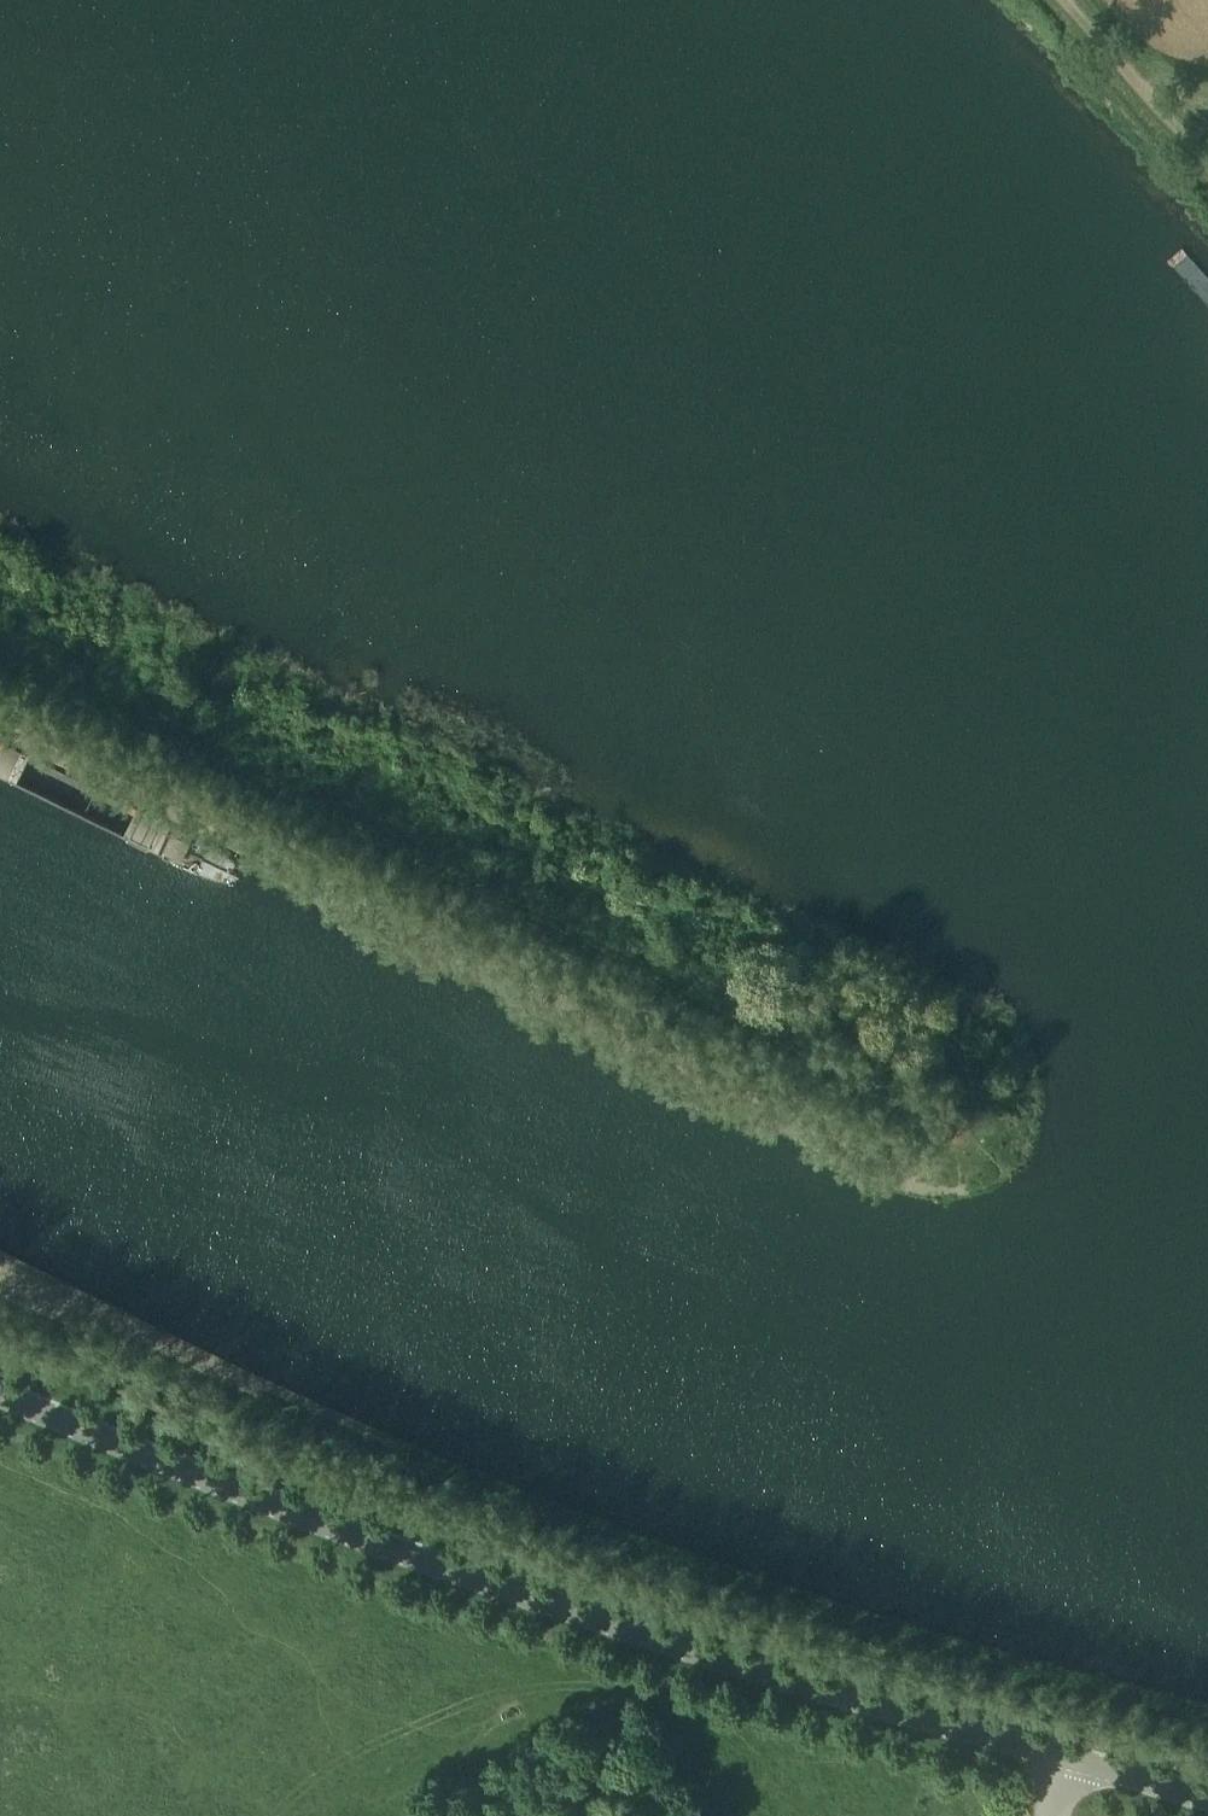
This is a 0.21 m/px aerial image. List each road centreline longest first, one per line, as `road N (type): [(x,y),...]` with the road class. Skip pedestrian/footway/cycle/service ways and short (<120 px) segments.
road 1 (unclassified): [(1062,1750),(596,1614),(0,1392)]
road 2 (track): [(1059,0),(1207,166)]
road 3 (unclassified): [(1207,1794),(1062,1750)]

